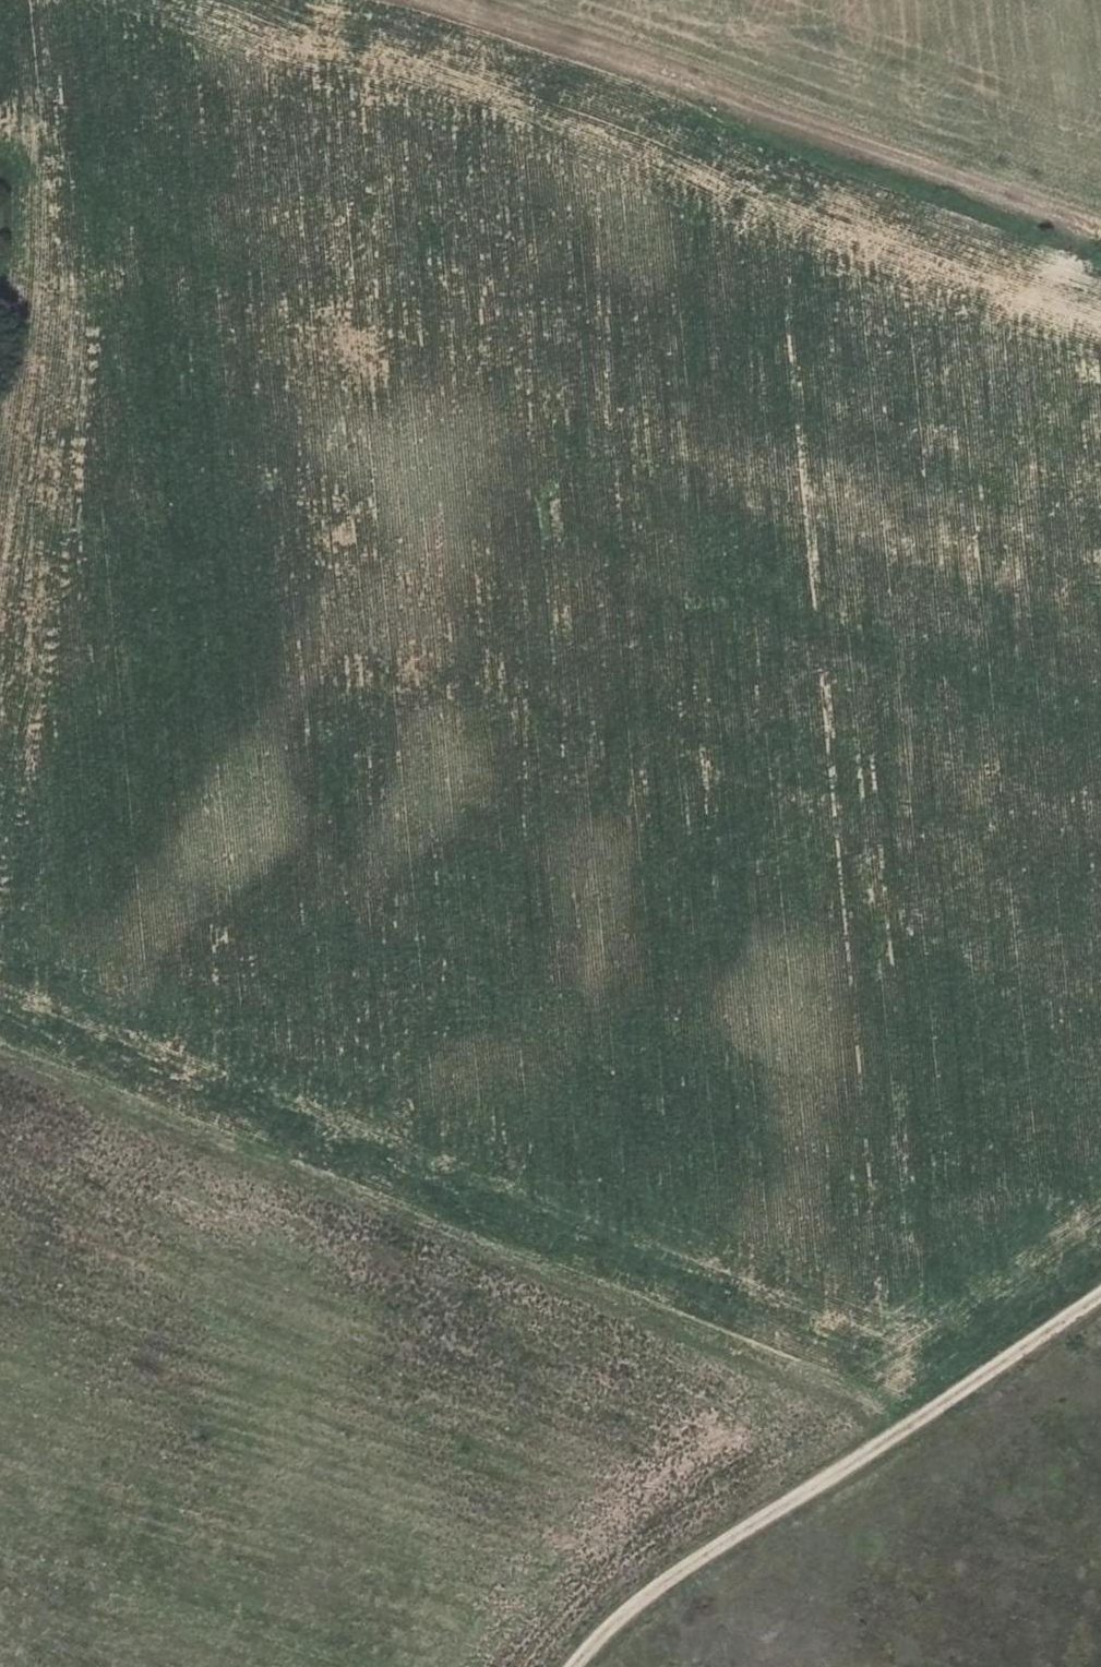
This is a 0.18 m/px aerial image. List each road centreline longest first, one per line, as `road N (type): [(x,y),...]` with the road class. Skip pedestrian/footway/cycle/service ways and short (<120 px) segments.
road 1 (track): [(1100,1291),(861,1458),(666,1577),(569,1666)]

